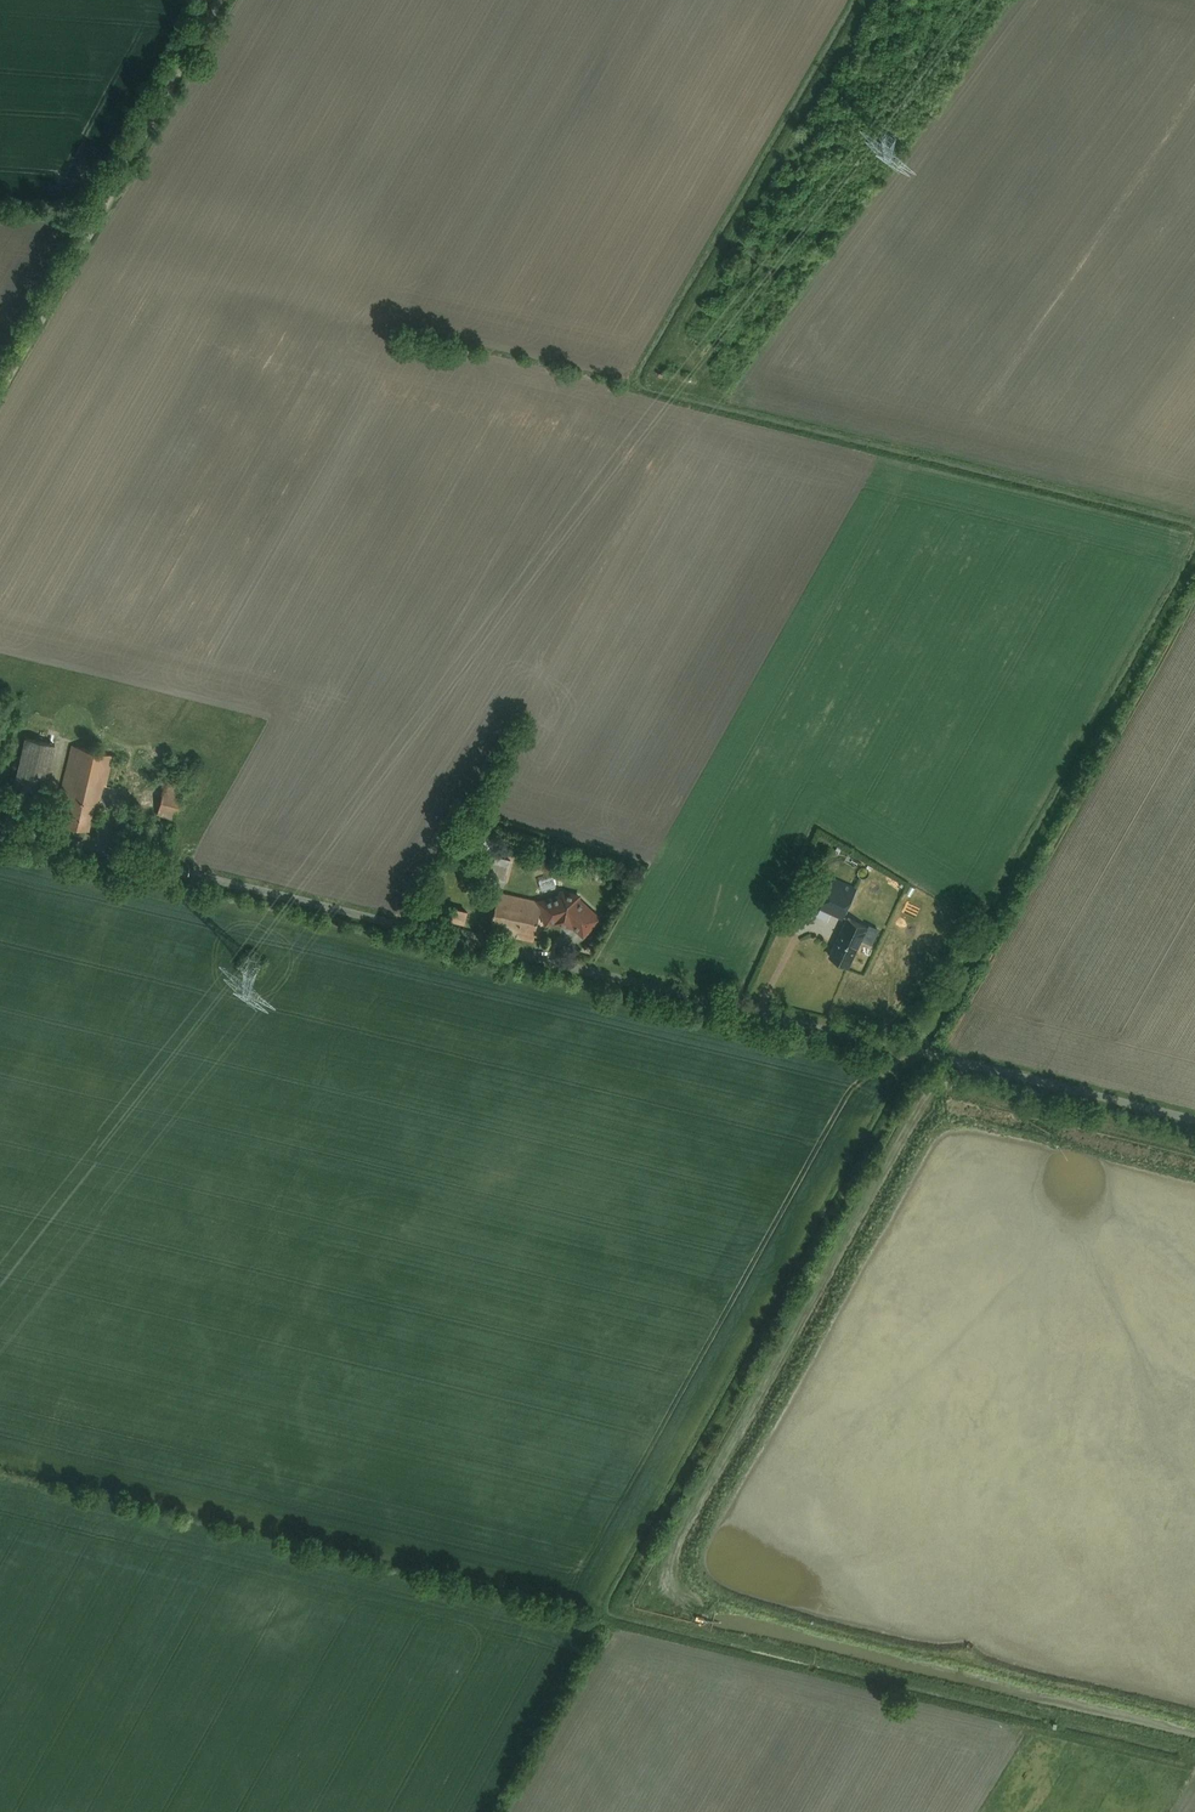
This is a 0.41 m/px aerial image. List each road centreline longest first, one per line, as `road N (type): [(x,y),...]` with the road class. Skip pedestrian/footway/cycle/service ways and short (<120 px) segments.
road 1 (residential): [(1194,1122),(0,826)]
road 2 (track): [(222,0),(0,389)]

